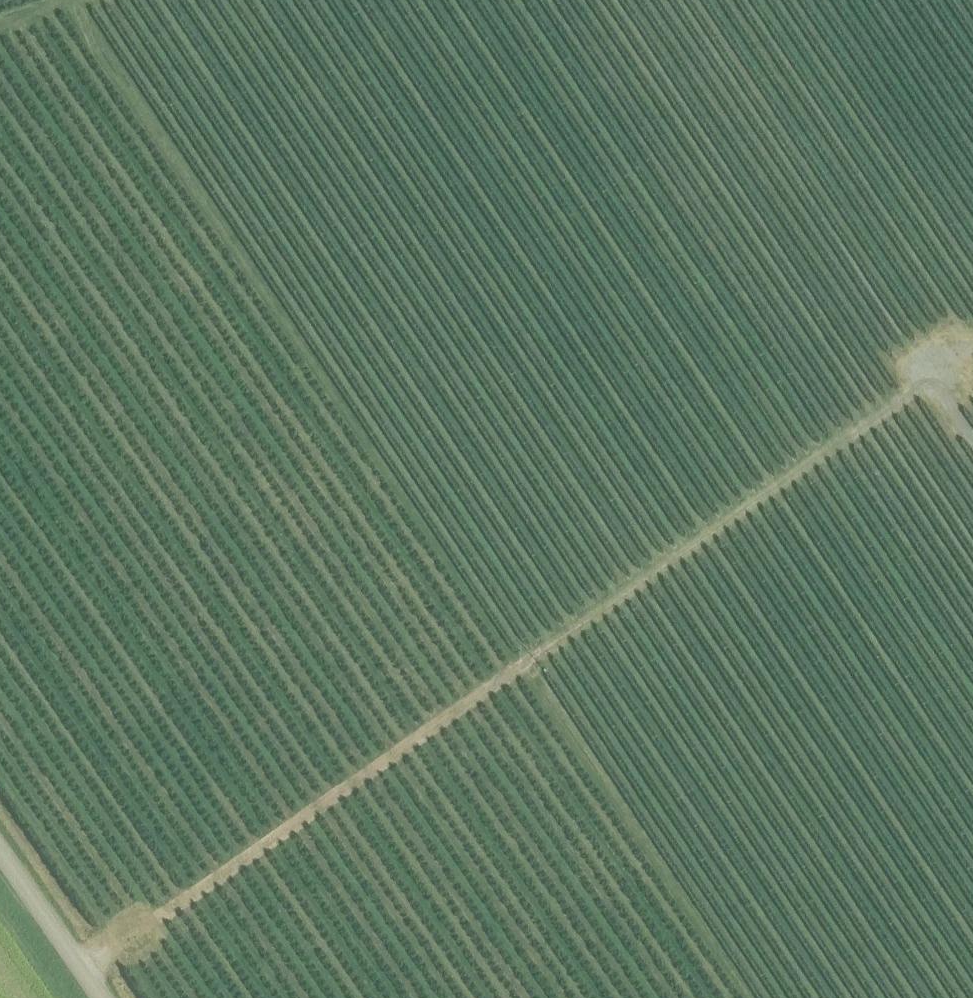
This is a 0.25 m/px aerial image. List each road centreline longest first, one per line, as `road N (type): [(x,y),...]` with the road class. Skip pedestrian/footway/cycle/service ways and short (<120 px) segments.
road 1 (unclassified): [(102,997),(0,850)]

